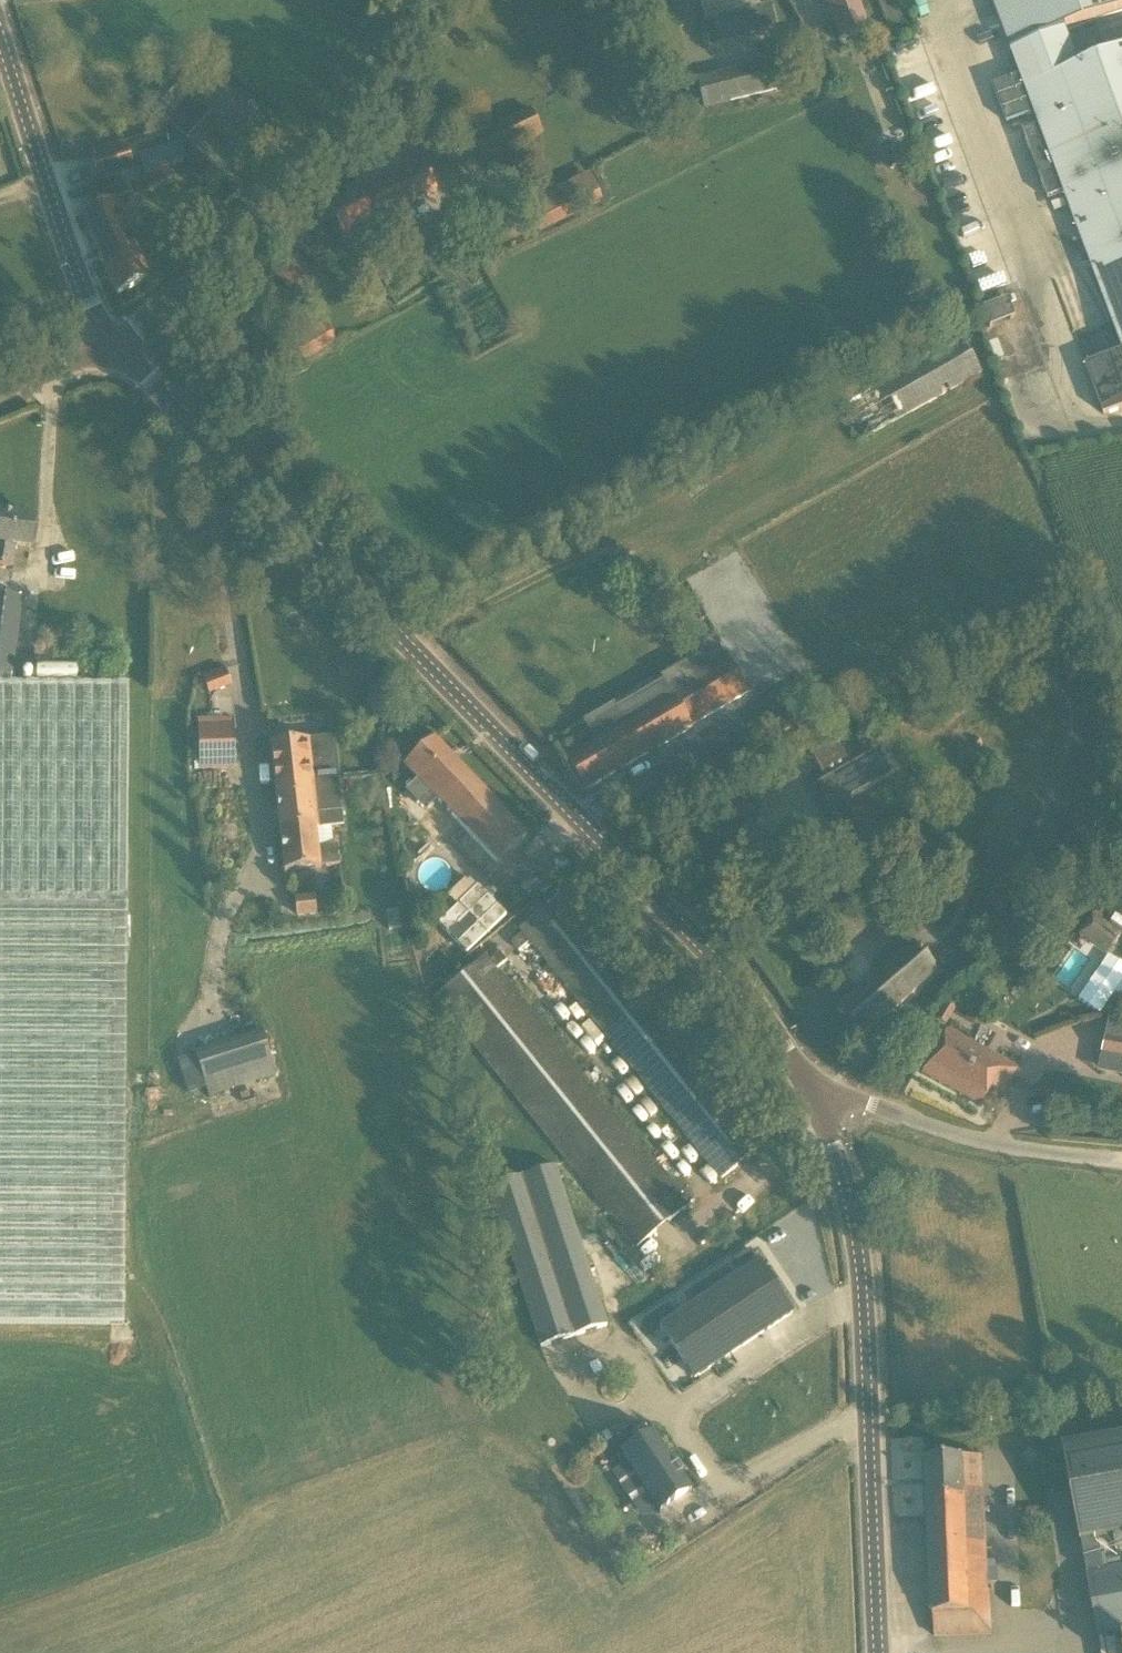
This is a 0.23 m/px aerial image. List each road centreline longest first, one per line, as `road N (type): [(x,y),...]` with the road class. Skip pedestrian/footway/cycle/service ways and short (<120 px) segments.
road 1 (unclassified): [(808,1091),(747,994),(118,351)]
road 2 (unclassified): [(871,1652),(852,1219),(808,1091)]
road 3 (unclassified): [(196,268),(348,107),(408,0)]
road 4 (unclassified): [(118,351),(0,30)]
road 5 (unclassified): [(1121,1157),(961,1136),(808,1091)]
road 6 (unclassified): [(0,396),(118,351)]

